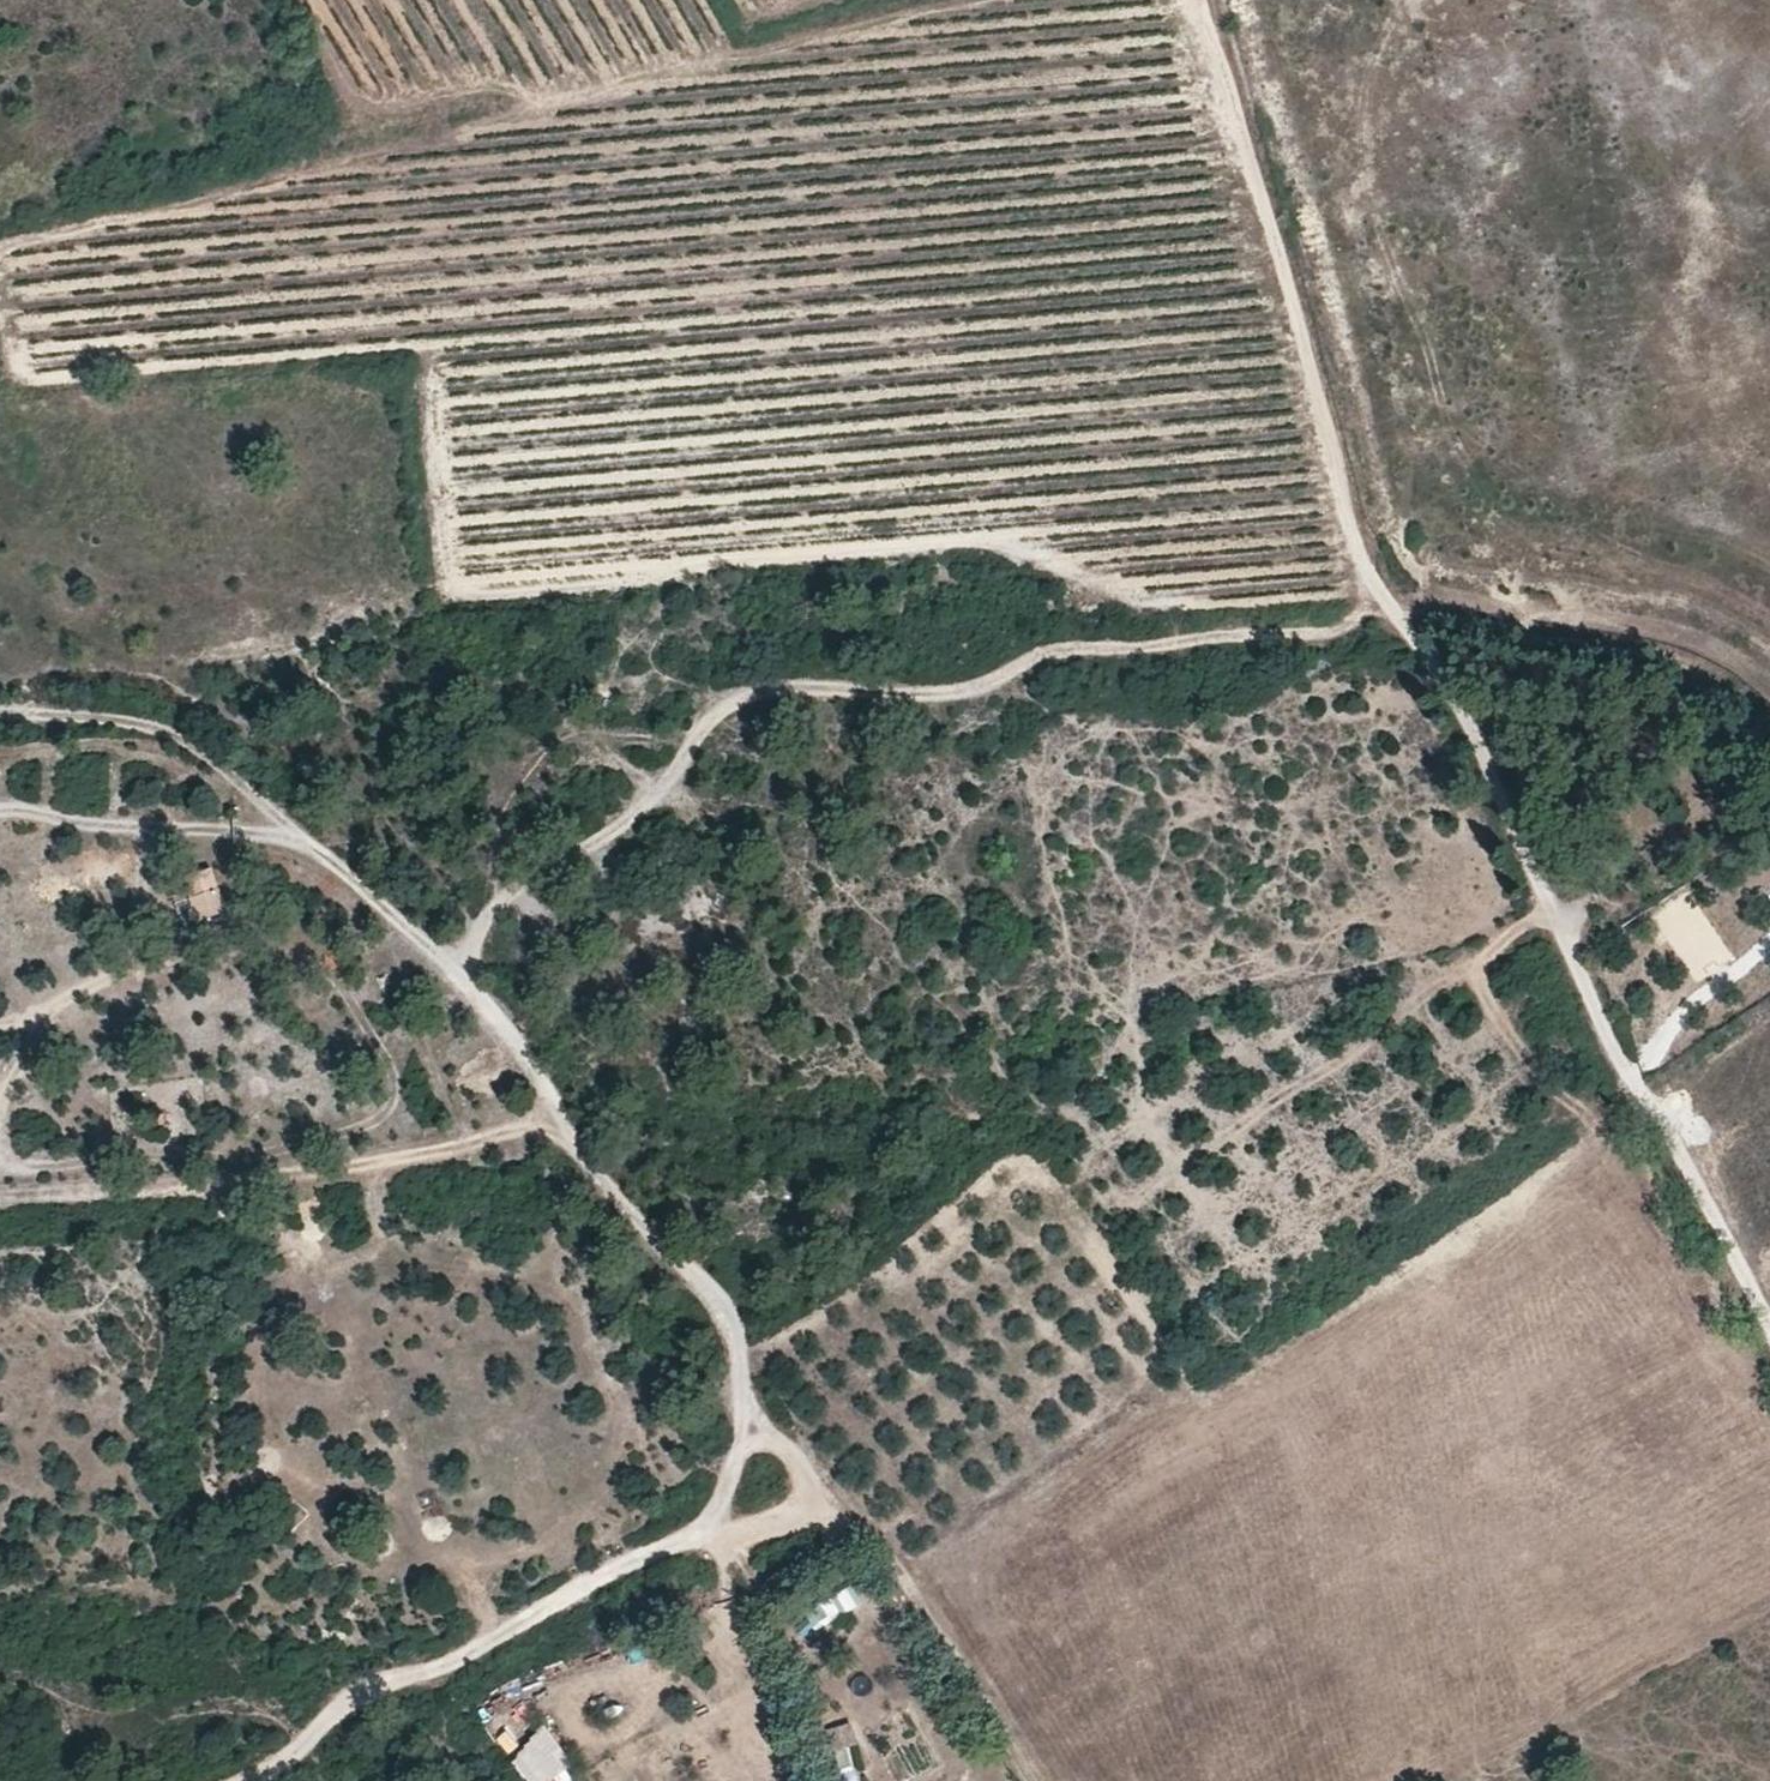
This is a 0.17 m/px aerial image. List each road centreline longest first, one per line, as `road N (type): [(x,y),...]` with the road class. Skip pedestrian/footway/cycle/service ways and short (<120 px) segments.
road 1 (track): [(1210,0),(1374,584),(1488,745),(1650,1103),(1769,1321)]
road 2 (track): [(749,1418),(734,1333),(713,1293),(595,1168),(472,989),(193,744),(150,726),(0,714)]
road 3 (track): [(458,976),(480,930),(515,890),(603,838),(650,797),(715,713),(746,696),(790,685),(955,696),(1066,650),(1342,629),(1388,603)]
road 4 (track): [(821,1501),(782,1522),(688,1541),(604,1575),(486,1646),(370,1691),(282,1763),(246,1780)]
road 5 (track): [(1031,1780),(887,1555),(821,1501),(749,1418)]
road 6 (track): [(0,811),(309,841)]
road 7 (track): [(688,1541),(715,1510),(749,1418)]

